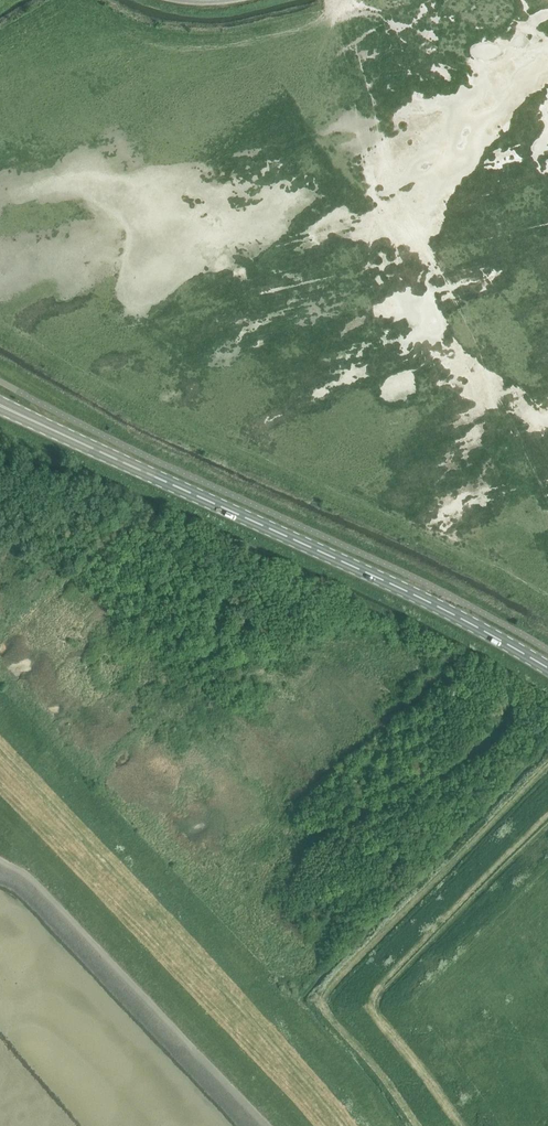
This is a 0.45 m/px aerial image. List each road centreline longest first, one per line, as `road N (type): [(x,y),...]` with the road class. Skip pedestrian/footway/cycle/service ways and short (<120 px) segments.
road 1 (primary): [(547,669),(382,579),(37,424)]

